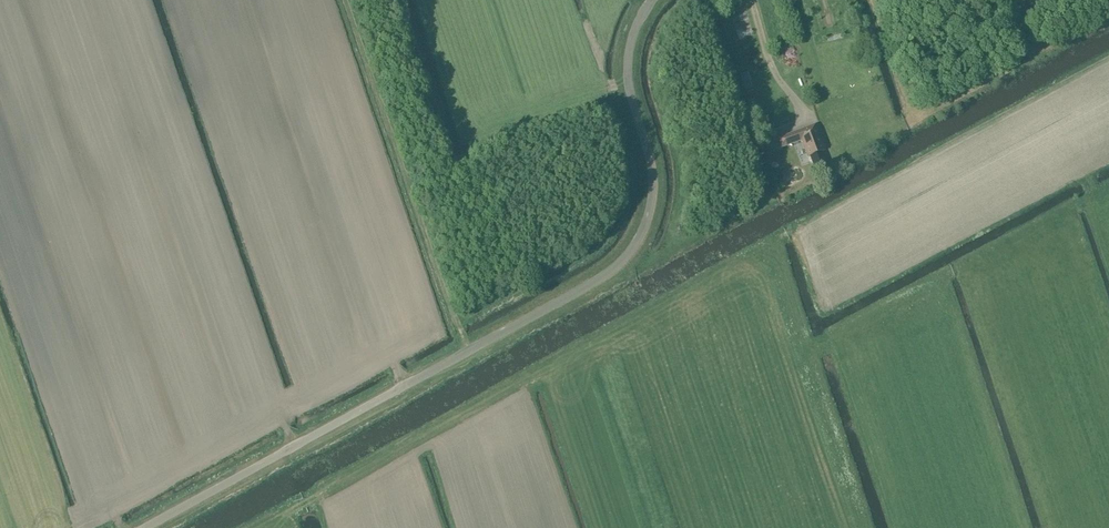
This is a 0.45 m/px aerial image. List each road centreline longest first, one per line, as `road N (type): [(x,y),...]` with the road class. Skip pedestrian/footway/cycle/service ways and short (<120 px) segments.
road 1 (unclassified): [(143,527),(617,265),(638,241),(654,191),(628,68),(635,28),(652,0)]

